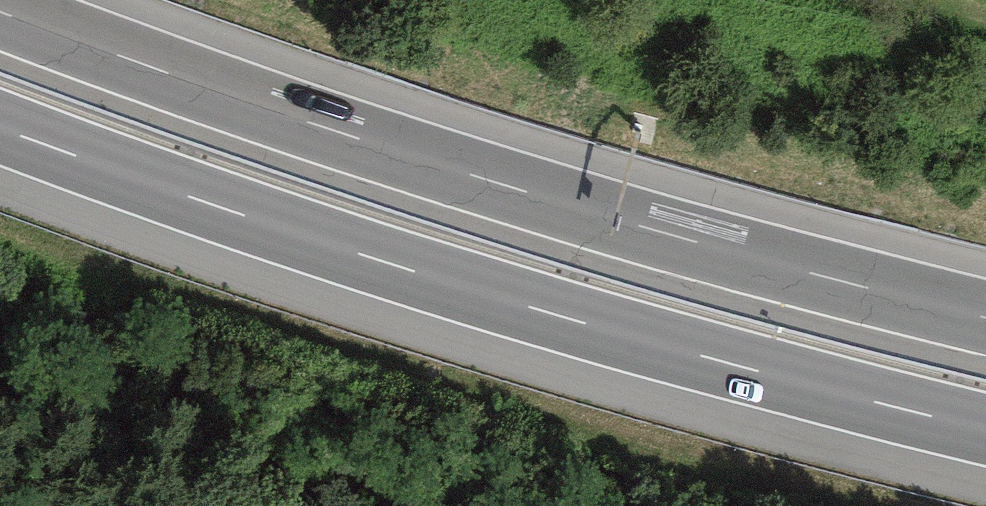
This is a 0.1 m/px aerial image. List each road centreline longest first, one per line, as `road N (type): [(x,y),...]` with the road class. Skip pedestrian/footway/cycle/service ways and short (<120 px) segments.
road 1 (motorway): [(985,316),(596,212),(278,110),(0,8)]
road 2 (motorway): [(0,128),(453,287),(985,431)]

